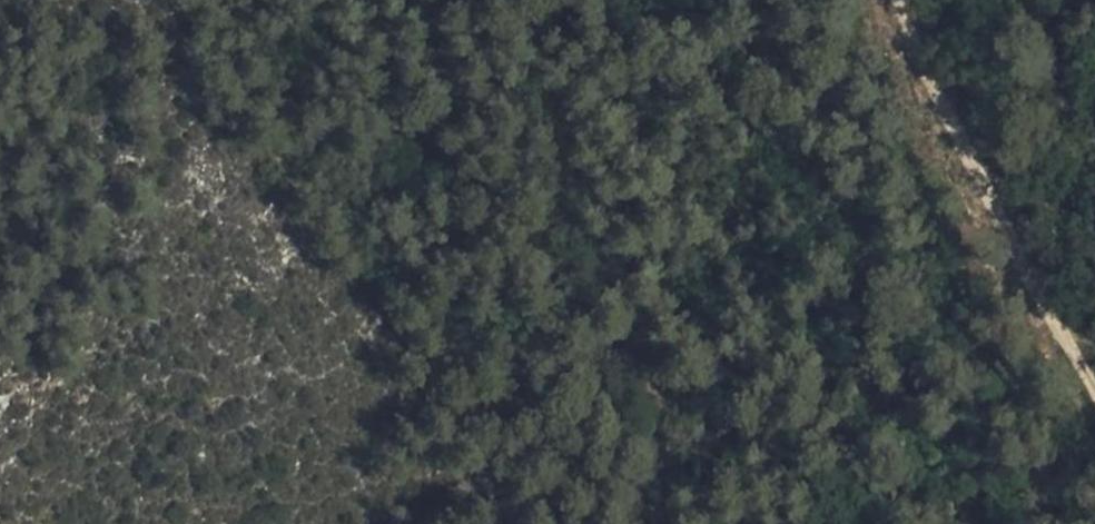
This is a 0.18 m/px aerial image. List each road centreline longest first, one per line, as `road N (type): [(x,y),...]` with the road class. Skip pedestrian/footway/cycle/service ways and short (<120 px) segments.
road 1 (track): [(901,0),(1046,307),(1094,388)]

